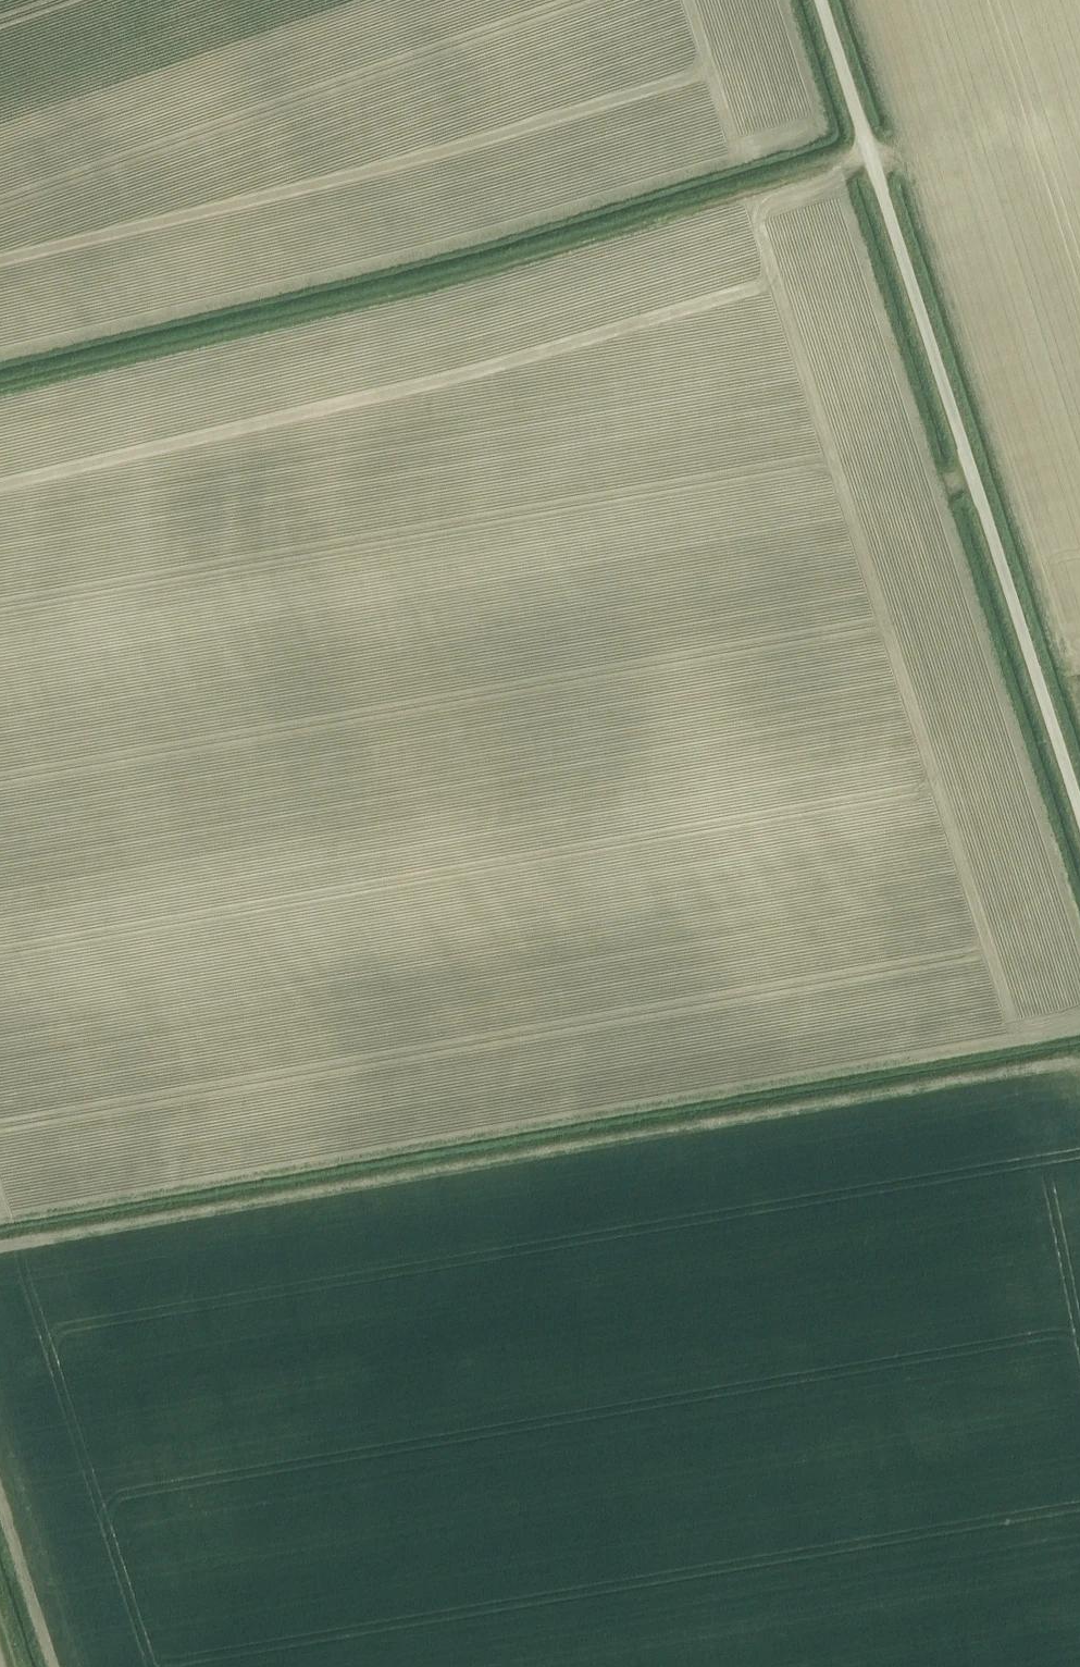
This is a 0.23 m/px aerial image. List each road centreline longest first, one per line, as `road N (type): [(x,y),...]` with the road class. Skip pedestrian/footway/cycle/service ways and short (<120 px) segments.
road 1 (unclassified): [(1079,811),(820,0)]

